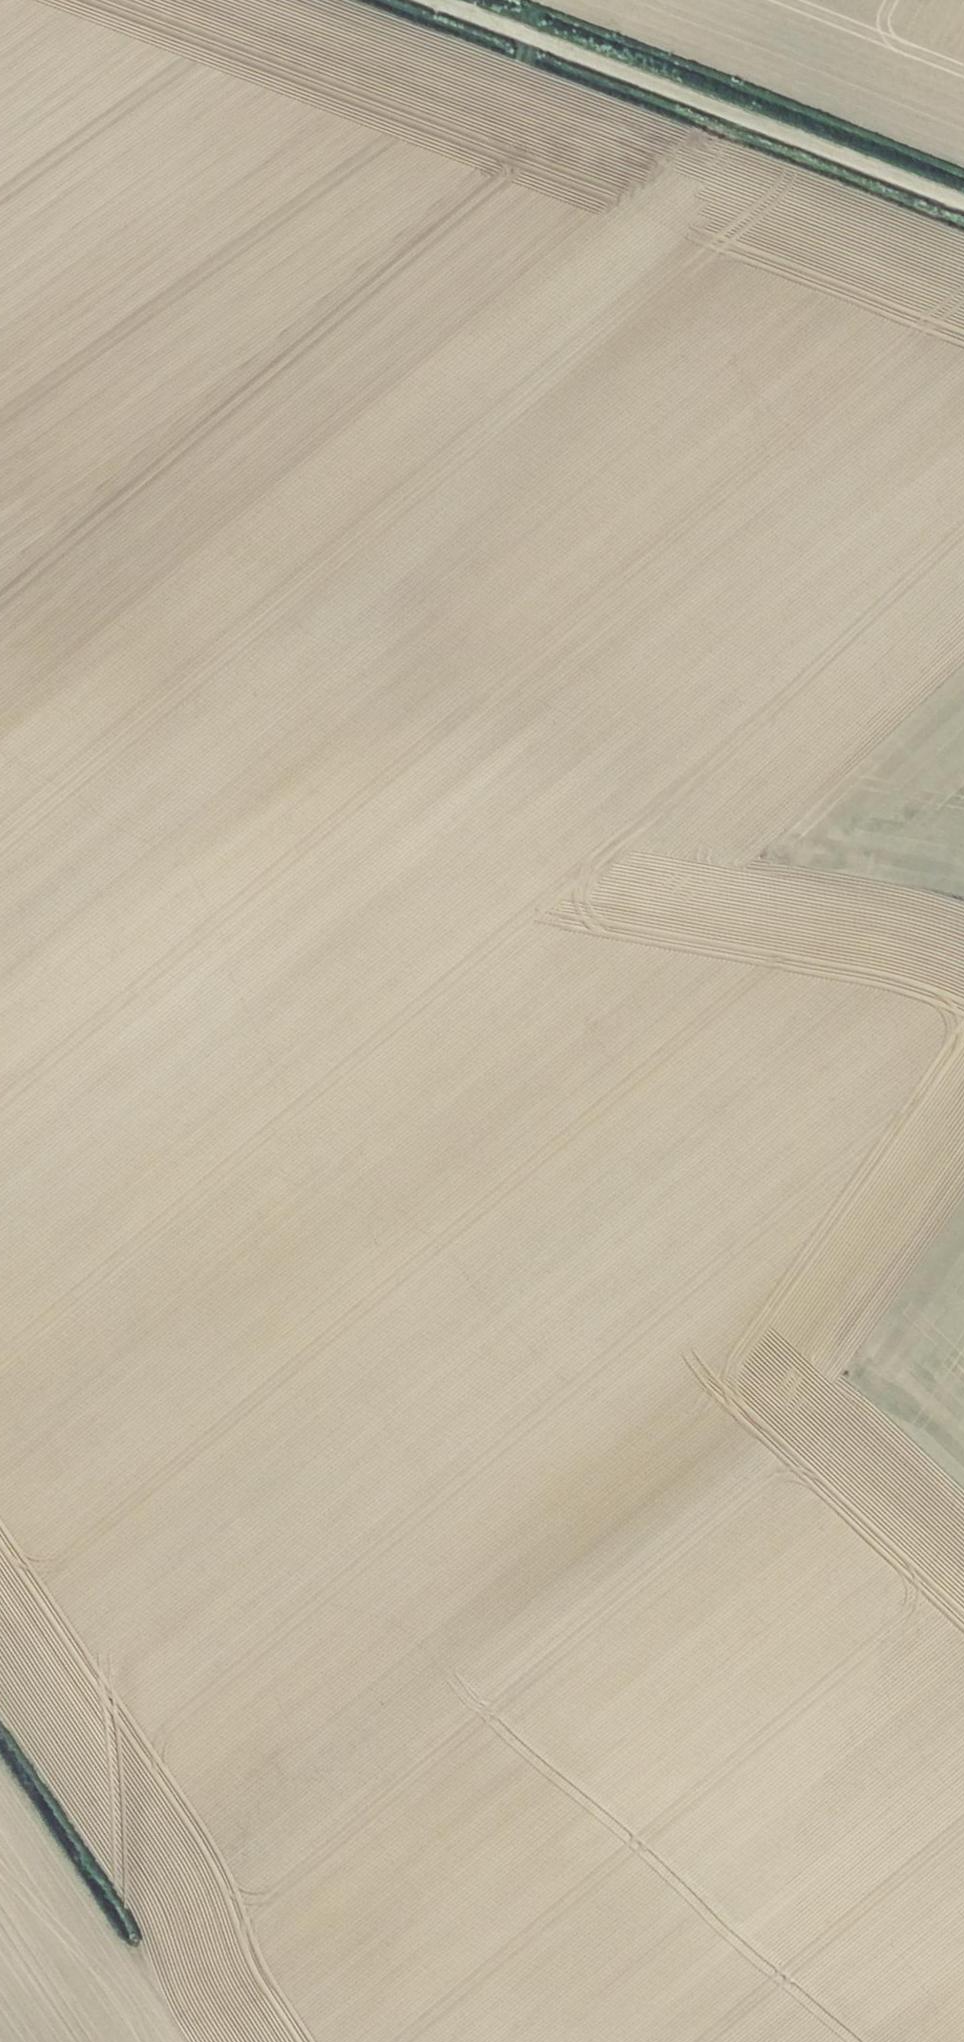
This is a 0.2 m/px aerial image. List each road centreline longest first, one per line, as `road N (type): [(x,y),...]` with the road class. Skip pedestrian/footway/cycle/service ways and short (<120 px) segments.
road 1 (unclassified): [(963,203),(430,0)]

